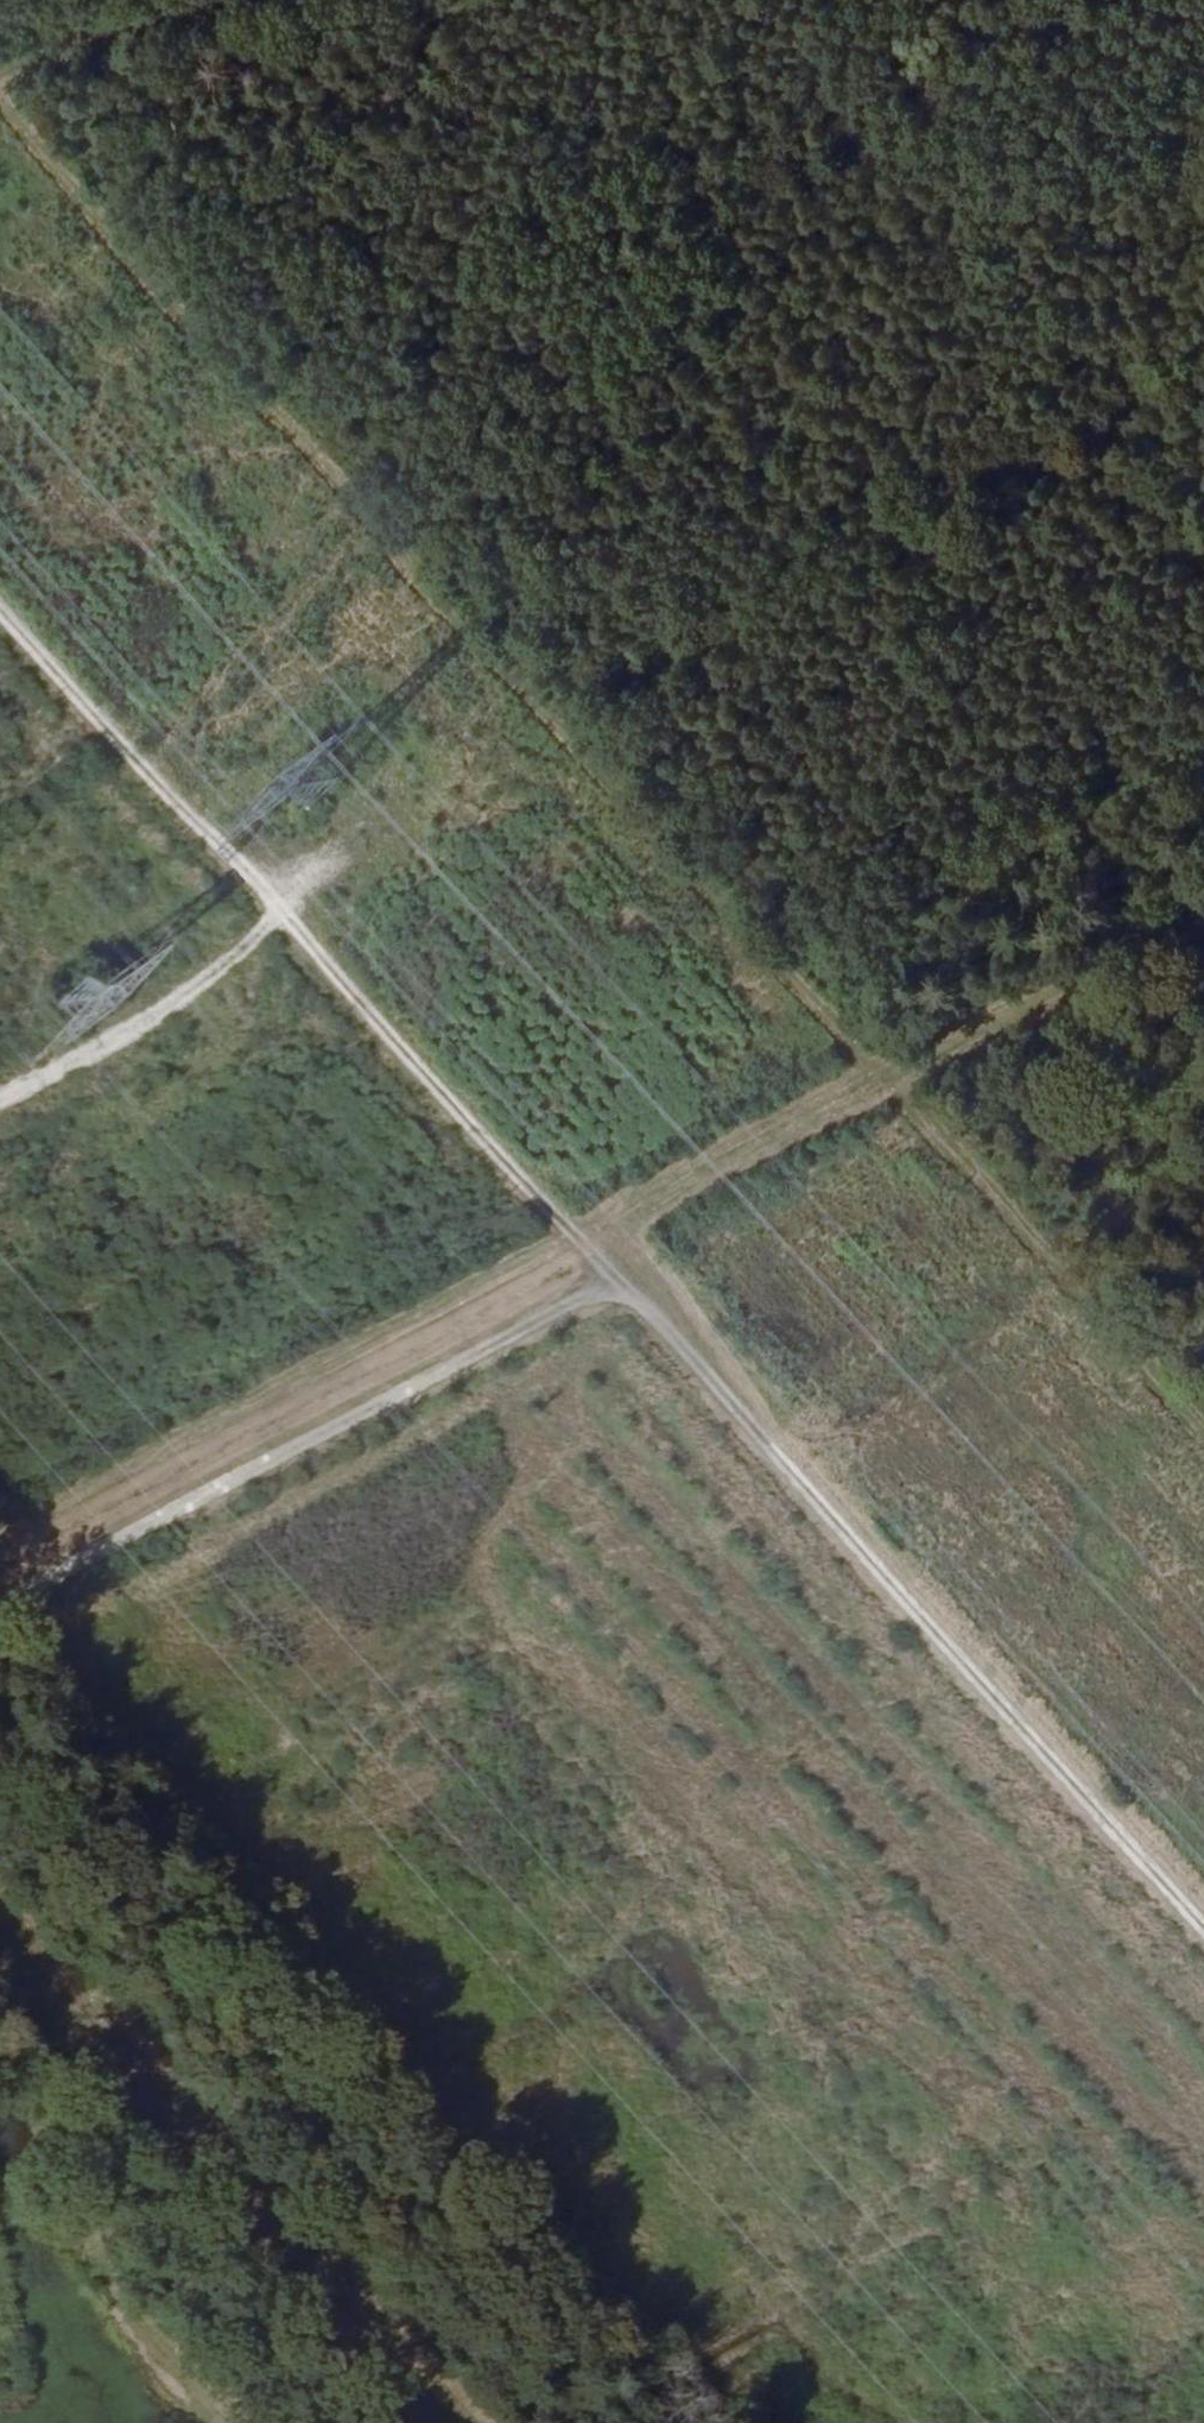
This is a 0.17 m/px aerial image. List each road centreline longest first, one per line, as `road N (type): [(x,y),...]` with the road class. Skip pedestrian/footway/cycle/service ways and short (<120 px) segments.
road 1 (track): [(0,1606),(556,1313),(586,1299),(626,1300),(702,1367),(1203,1923)]
road 2 (track): [(626,1300),(0,616)]
road 3 (track): [(1203,921),(573,1241)]
road 4 (track): [(0,1926),(452,2422)]
road 5 (track): [(0,1530),(573,1241)]
road 6 (track): [(297,0),(0,76)]

